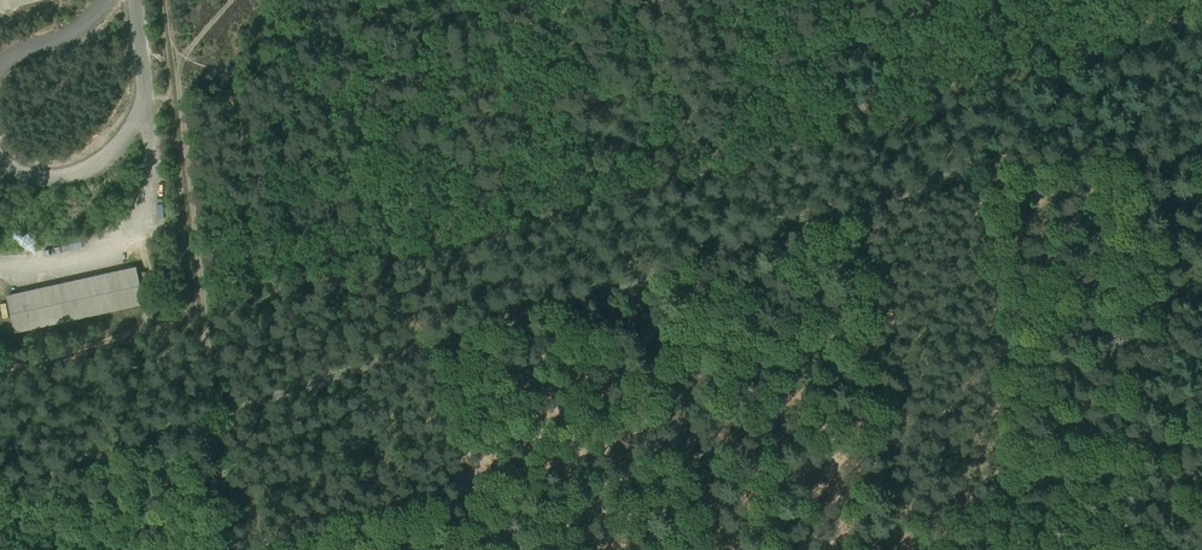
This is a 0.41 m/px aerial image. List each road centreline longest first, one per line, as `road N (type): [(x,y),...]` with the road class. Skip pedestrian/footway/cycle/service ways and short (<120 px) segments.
road 1 (track): [(0,371),(179,320),(189,307),(160,0)]
road 2 (track): [(205,321),(176,65)]
road 3 (track): [(230,549),(205,321)]
road 4 (track): [(484,549),(438,347)]

